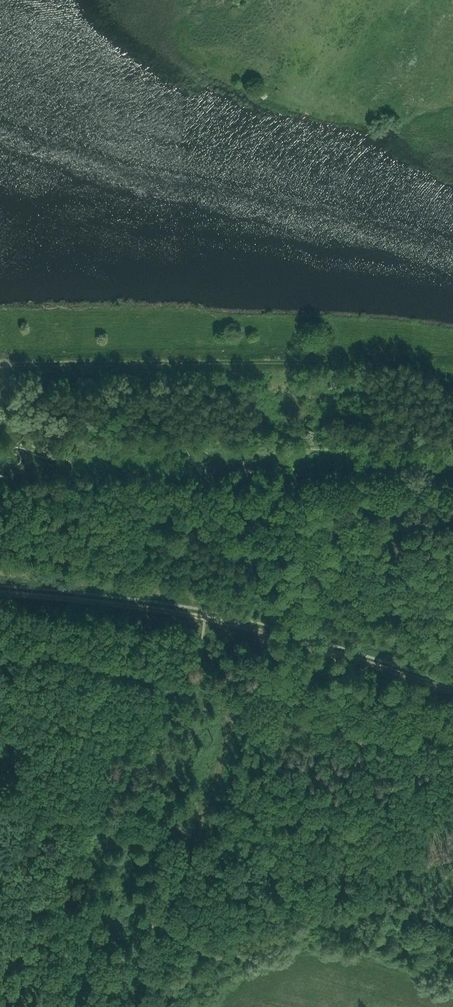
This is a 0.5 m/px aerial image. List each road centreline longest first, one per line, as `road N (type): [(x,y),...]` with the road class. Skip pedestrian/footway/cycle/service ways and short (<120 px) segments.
road 1 (track): [(0,364),(281,361),(452,370)]
road 2 (track): [(443,978),(300,946),(236,973),(197,1006)]
road 3 (track): [(0,591),(205,617)]
road 4 (track): [(452,689),(286,637)]

